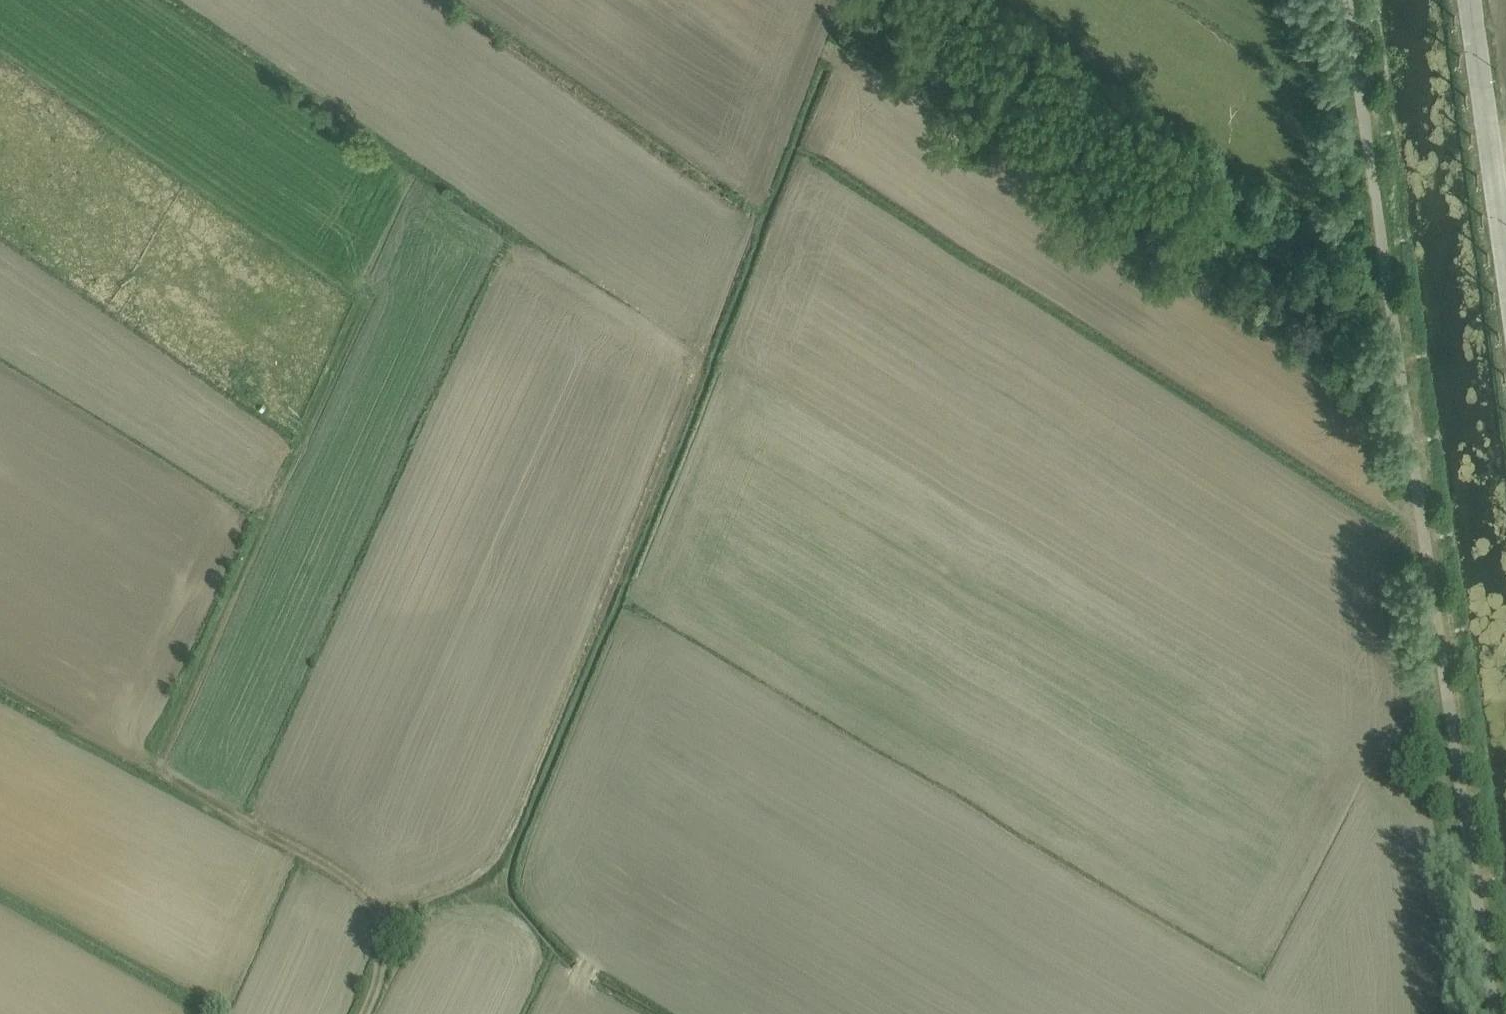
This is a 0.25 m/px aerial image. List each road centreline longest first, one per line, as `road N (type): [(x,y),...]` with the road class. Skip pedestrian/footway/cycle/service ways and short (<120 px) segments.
road 1 (unclassified): [(1348,0),(1493,1013)]
road 2 (tertiary): [(1468,0),(1505,271)]

